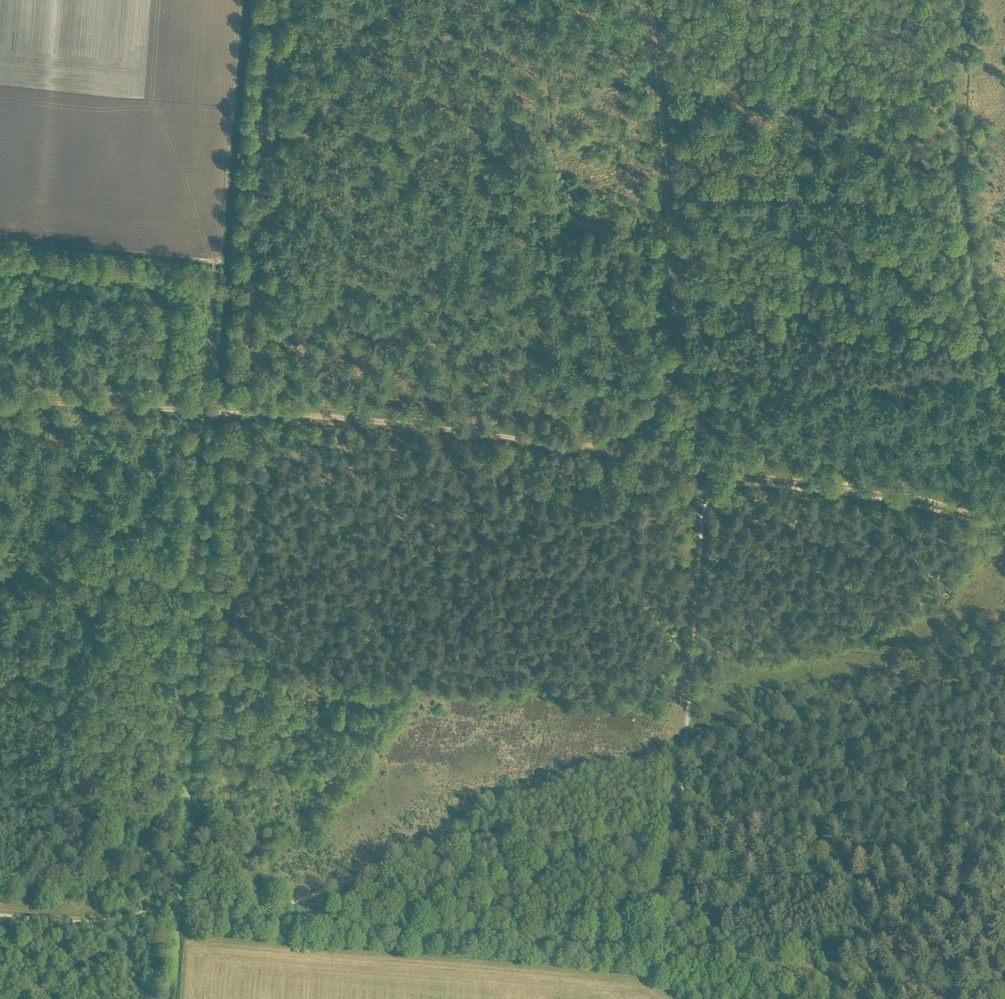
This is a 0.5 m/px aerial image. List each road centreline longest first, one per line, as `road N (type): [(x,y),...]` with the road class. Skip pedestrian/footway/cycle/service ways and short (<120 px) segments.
road 1 (track): [(698,469),(664,874),(668,912),(685,953),(285,921),(261,910),(229,804),(222,729),(265,0)]
road 2 (track): [(0,910),(72,917),(102,911),(171,797),(200,410)]
road 3 (track): [(606,449),(656,404),(677,345),(646,0)]
road 4 (track): [(200,410),(360,419),(606,449)]
road 5 (track): [(606,449),(698,469),(904,494),(1004,524)]
road 6 (track): [(966,0),(951,93),(956,192),(965,258),(1004,390)]
road 7 (track): [(971,998),(685,953)]
road 8 (track): [(0,266),(149,287),(161,305),(172,408)]
road 9 (track): [(0,403),(86,400),(200,410)]

